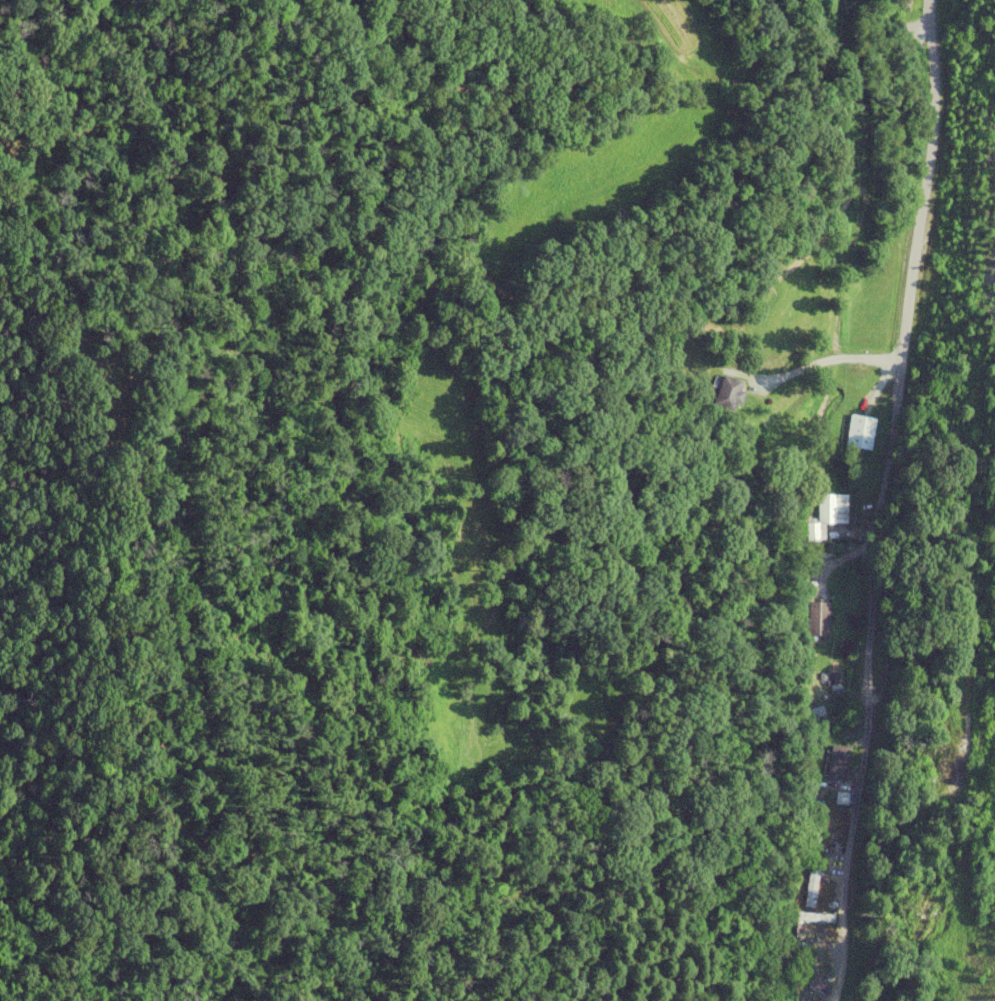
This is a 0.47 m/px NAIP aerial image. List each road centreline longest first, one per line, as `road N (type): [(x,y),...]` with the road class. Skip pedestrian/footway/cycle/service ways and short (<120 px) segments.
road 1 (residential): [(925,0),(932,109),(892,435),(863,537),(870,605),(839,915),(843,961),(833,1000)]

